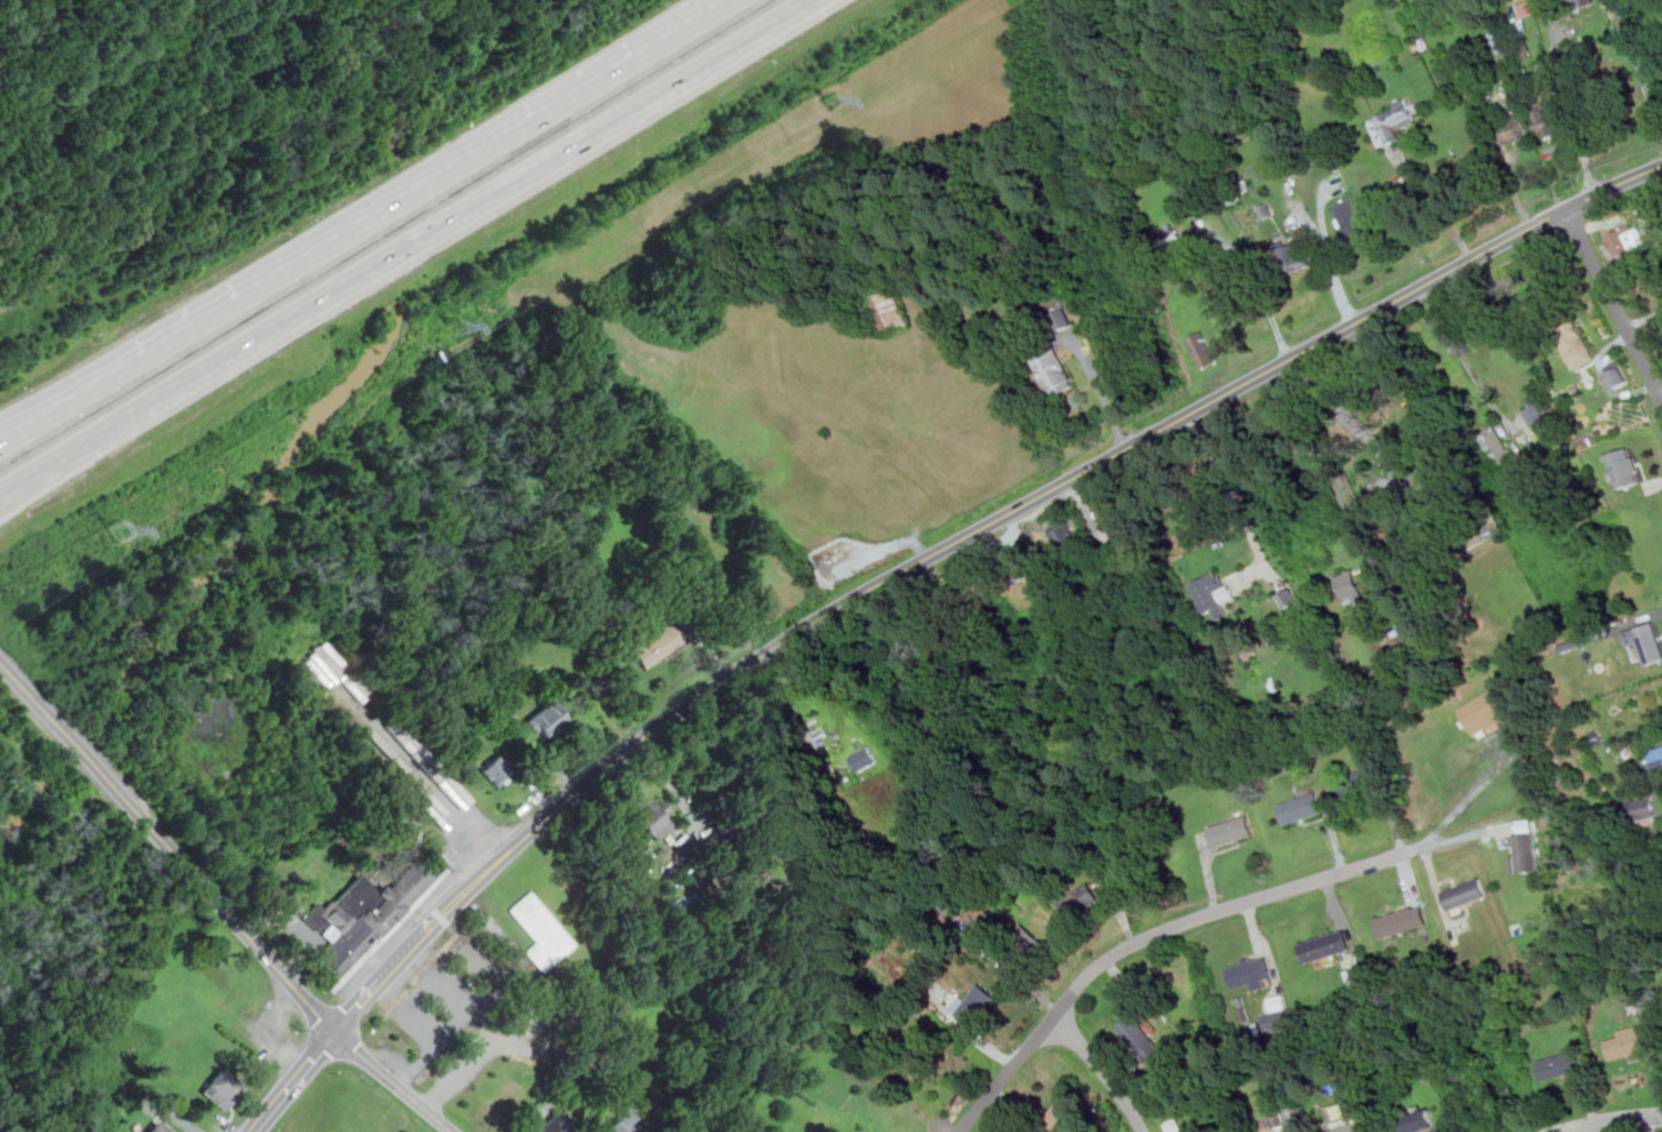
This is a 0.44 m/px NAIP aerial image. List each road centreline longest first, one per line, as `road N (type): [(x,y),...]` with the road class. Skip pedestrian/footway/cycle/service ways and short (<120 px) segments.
road 1 (tertiary): [(432,926),(575,794),(780,644),(1522,231),(1661,166)]
road 2 (motorway): [(29,475),(811,0)]
road 3 (motorway): [(722,0),(96,380)]
road 4 (tertiary): [(454,1131),(336,1032),(0,663)]
road 5 (residential): [(960,1131),(1109,958),(1217,912),(1417,846)]
road 6 (residential): [(1661,404),(1567,208)]
road 7 (tertiary): [(336,1032),(432,926)]
road 8 (residential): [(1143,1131),(1056,1018)]
road 9 (tertiary): [(253,1131),(336,1032)]

